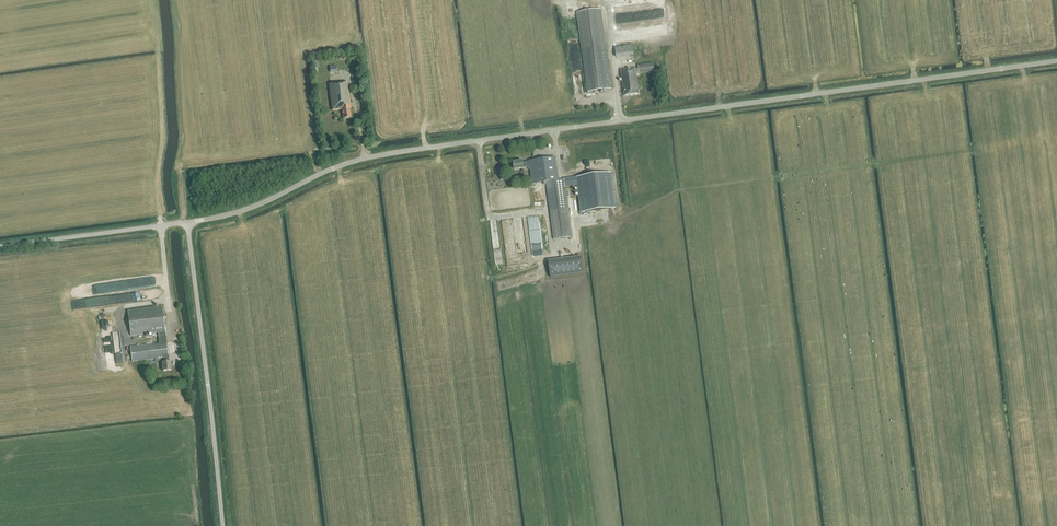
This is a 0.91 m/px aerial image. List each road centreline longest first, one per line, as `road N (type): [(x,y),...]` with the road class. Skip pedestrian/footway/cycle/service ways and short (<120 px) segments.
road 1 (unclassified): [(187,223),(243,212),(342,167),(397,154),(1056,62)]
road 2 (unclassified): [(223,525),(187,223)]
road 3 (unclassified): [(187,223),(0,247)]

